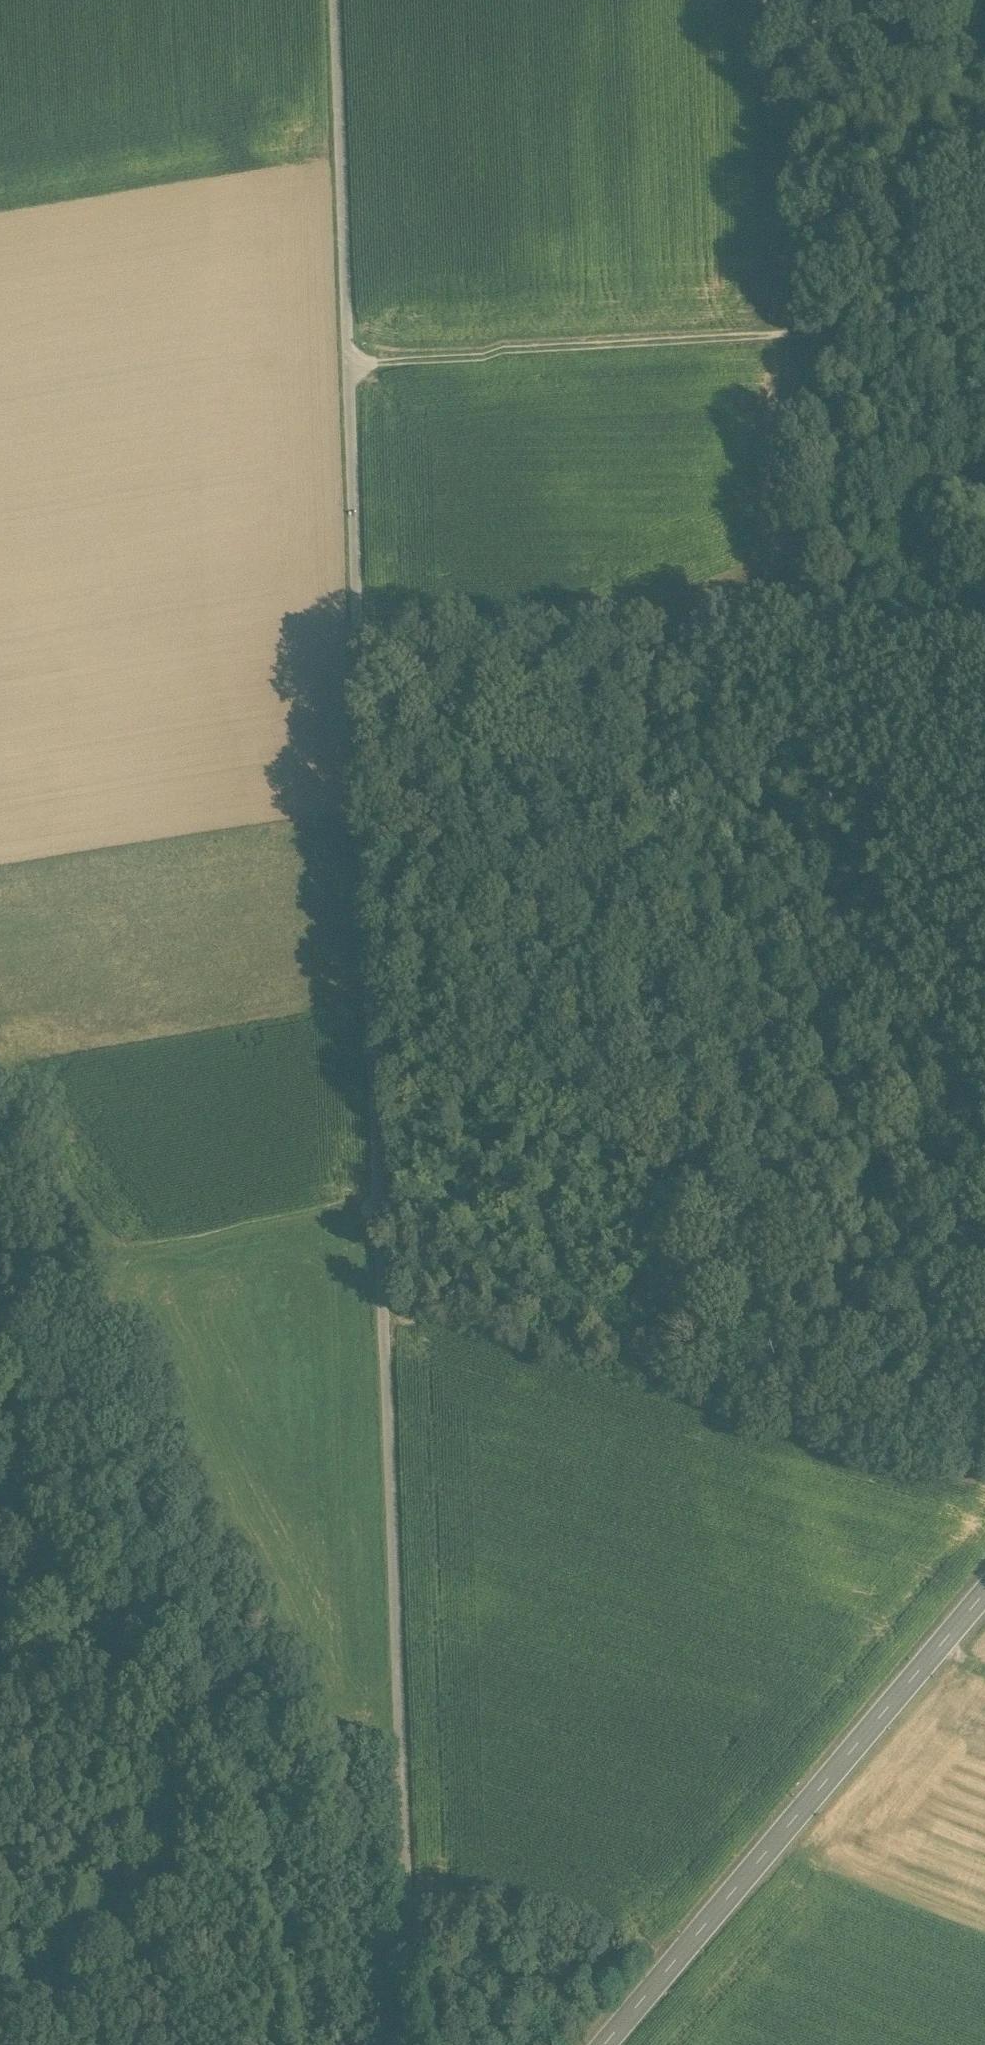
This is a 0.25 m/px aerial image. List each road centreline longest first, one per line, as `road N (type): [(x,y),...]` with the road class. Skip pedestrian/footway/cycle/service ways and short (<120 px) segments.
road 1 (track): [(410,2044),(406,1631),(384,996),(347,358)]
road 2 (track): [(984,334),(807,332),(347,358)]
road 3 (secondary): [(984,1585),(598,2044)]
road 4 (track): [(392,1219),(160,1259),(131,1256),(111,1242),(0,1072)]
road 5 (track): [(347,358),(334,0)]
road 6 (track): [(798,0),(807,332)]

